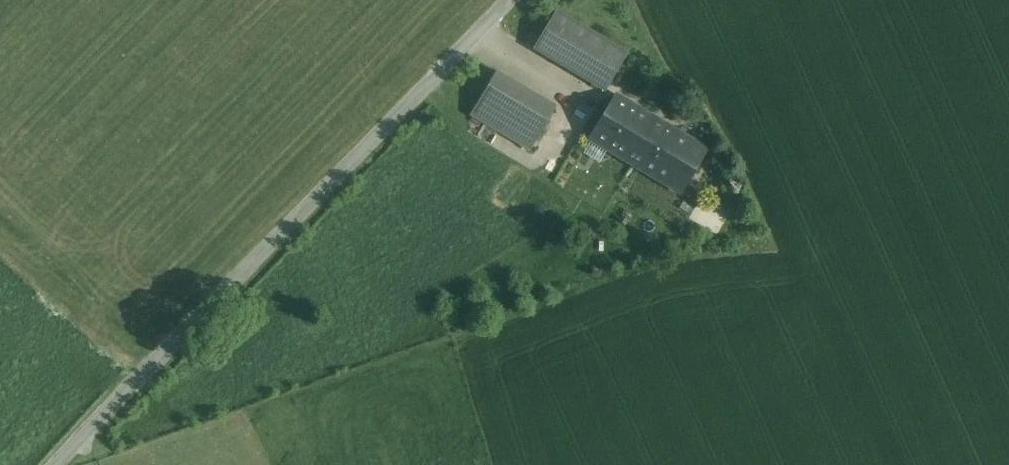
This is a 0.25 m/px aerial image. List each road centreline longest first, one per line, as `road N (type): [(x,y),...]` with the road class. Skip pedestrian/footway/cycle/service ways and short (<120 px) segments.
road 1 (unclassified): [(56,464),(515,0)]

